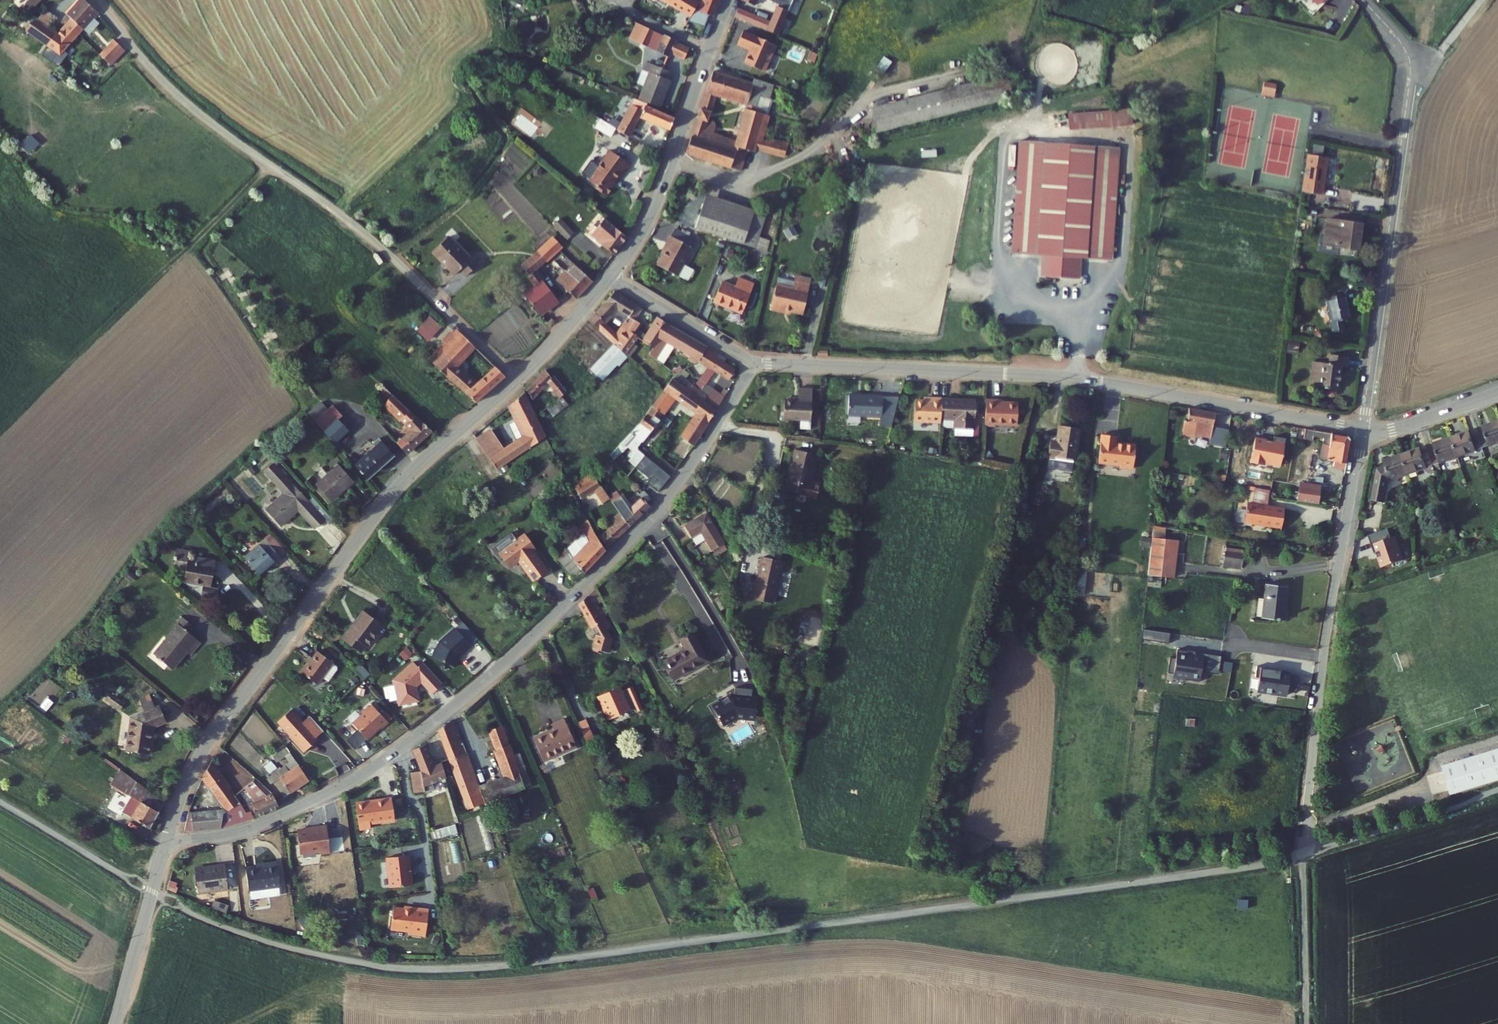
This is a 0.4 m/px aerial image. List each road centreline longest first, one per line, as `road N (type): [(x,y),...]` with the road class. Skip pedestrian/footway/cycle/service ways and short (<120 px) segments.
road 1 (residential): [(167,844),(246,829),(321,795),(459,701),(669,497),(754,363)]
road 2 (residential): [(1364,428),(1061,376),(754,363)]
road 3 (residential): [(517,380),(390,496),(205,749),(167,844)]
road 4 (residential): [(517,380),(389,253),(182,100),(94,0)]
road 5 (residential): [(1364,428),(1416,69),(1405,42),(1365,0)]
road 6 (residential): [(1364,428),(1319,690),(1305,853)]
road 7 (residential): [(730,0),(654,207),(609,278)]
road 8 (track): [(1497,789),(1305,853)]
road 9 (track): [(1305,853),(1303,1023)]
road 10 (residential): [(754,363),(609,278)]
road 11 (residential): [(1497,392),(1393,429),(1364,428)]
road 12 (residential): [(609,278),(517,380)]
road 13 (unclassified): [(153,892),(115,1023)]

